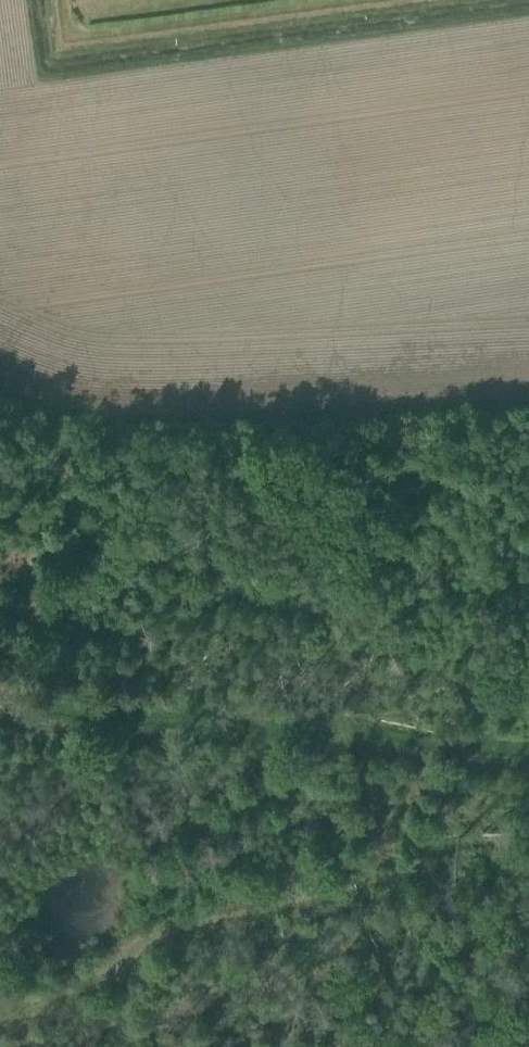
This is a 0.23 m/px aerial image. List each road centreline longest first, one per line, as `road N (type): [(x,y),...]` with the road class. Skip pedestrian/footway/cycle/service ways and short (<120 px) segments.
road 1 (track): [(528,835),(157,907),(120,941),(107,987),(0,1009)]

